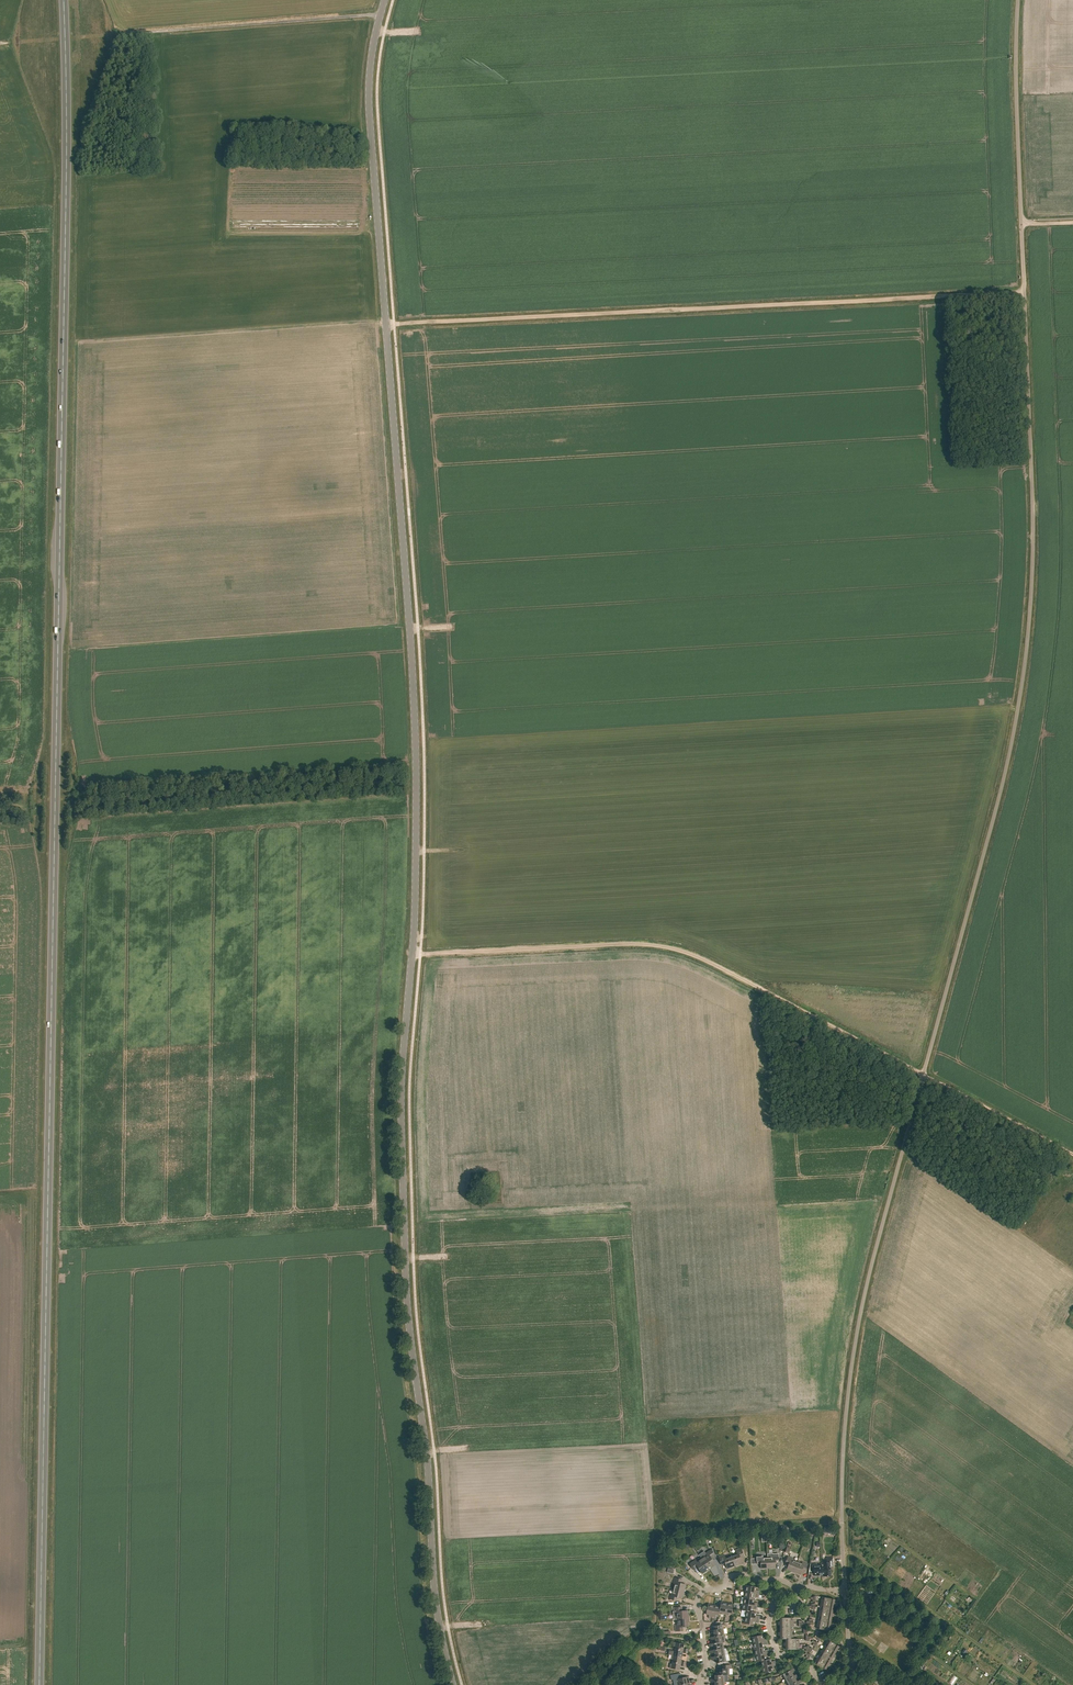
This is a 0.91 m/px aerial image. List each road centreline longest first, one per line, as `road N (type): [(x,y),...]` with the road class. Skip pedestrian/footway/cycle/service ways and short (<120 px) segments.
road 1 (trunk): [(39,1684),(64,0)]
road 2 (tertiary): [(453,1684),(439,1624),(406,1297),(402,1096),(416,765),(370,123),(380,14)]
road 3 (unclassified): [(845,1589),(843,1437),(857,1330),(994,812),(1025,661),(1033,525),(1017,0)]
road 4 (track): [(421,954),(674,949),(1072,1154)]
road 5 (track): [(1024,293),(394,323)]
road 6 (track): [(416,765),(84,795)]
road 7 (unclassified): [(380,14),(119,34)]
road 8 (track): [(843,1548),(1034,1684)]
road 9 (track): [(842,1504),(976,1598),(997,1571)]

